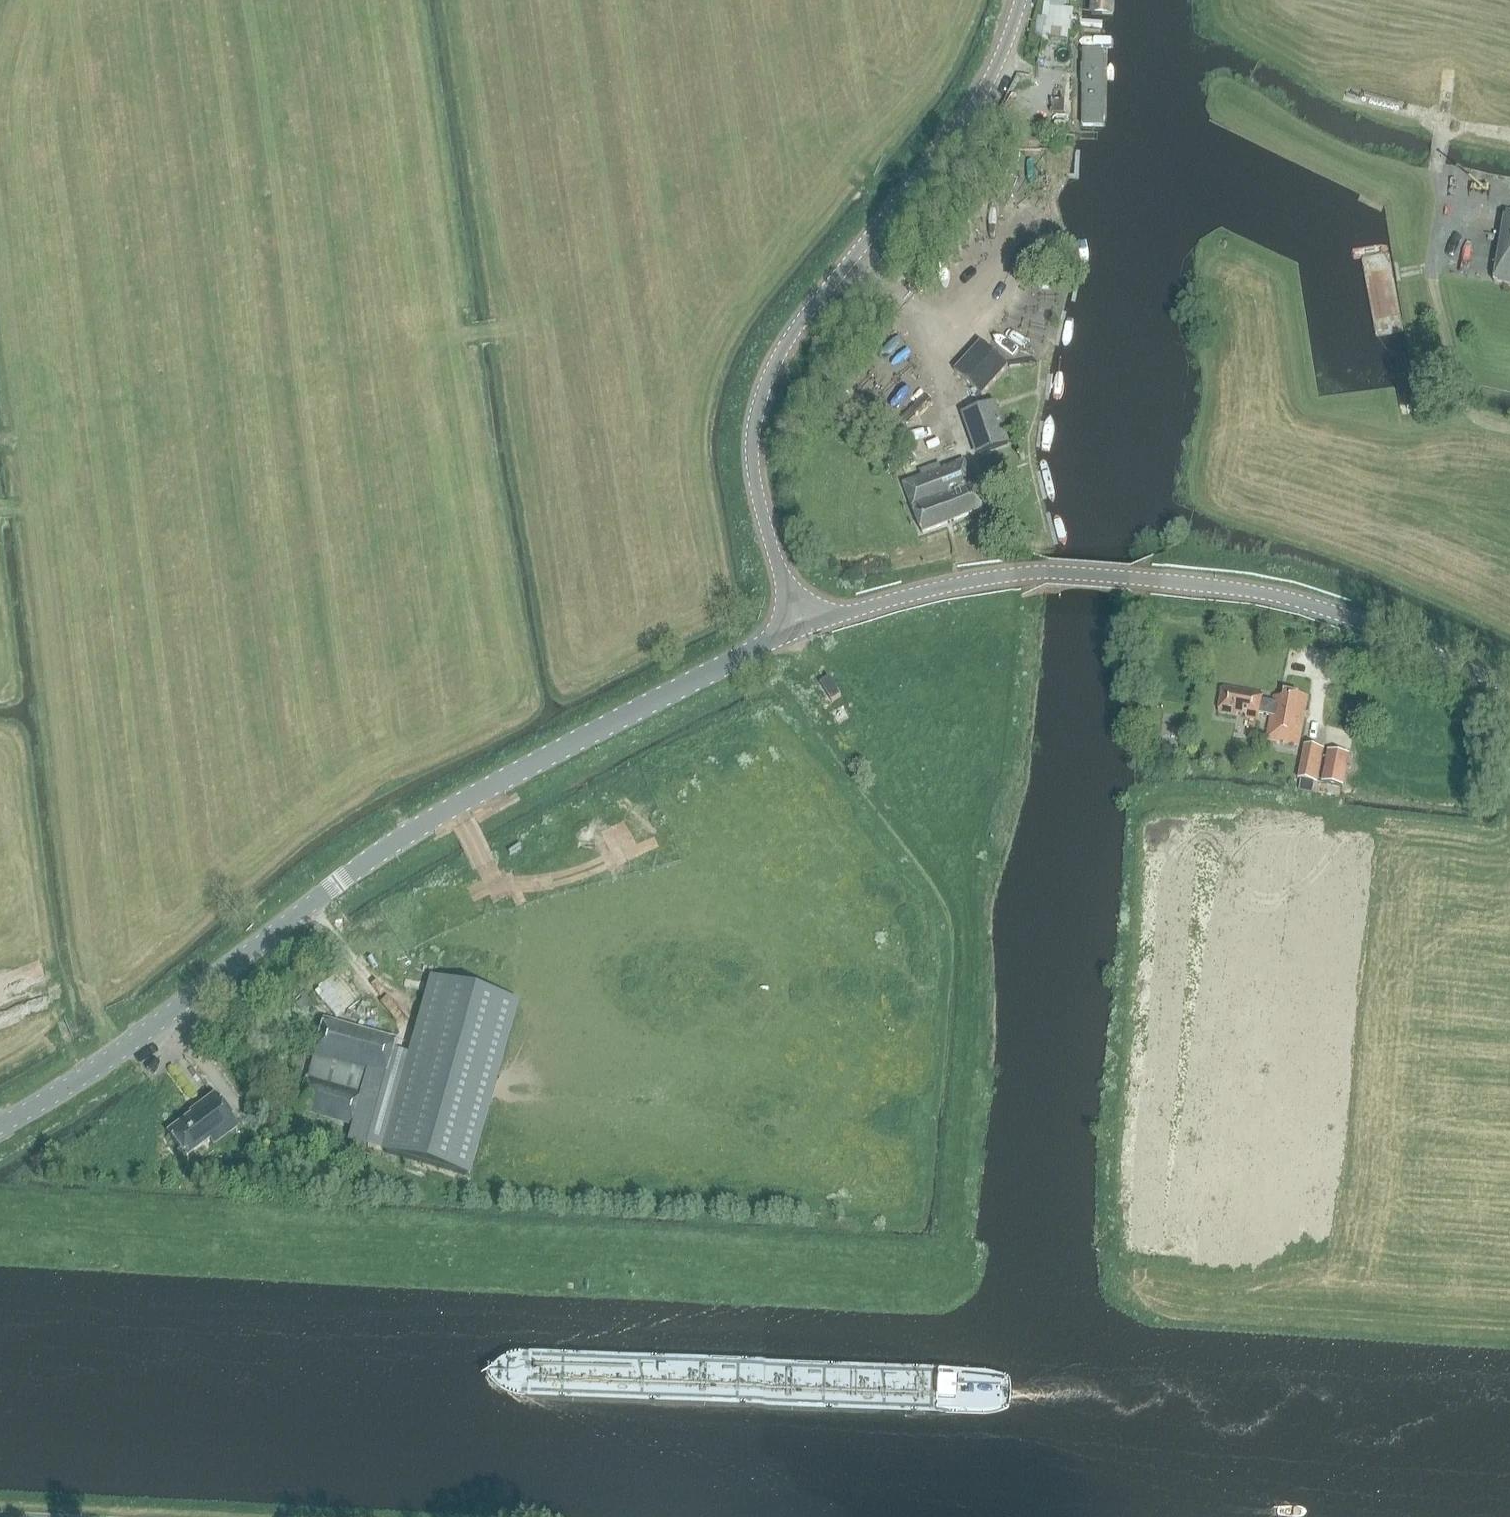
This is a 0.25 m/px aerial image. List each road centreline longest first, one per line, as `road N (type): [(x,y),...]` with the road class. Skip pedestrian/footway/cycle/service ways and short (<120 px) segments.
road 1 (tertiary): [(0,1123),(104,1062),(434,818),(800,627)]
road 2 (tertiary): [(800,627),(755,483),(758,399),(794,331),(969,107),(1019,0)]
road 3 (tertiary): [(1509,685),(1352,617),(1279,596),(1045,573)]
road 4 (tertiary): [(800,627),(966,581),(1045,573)]

